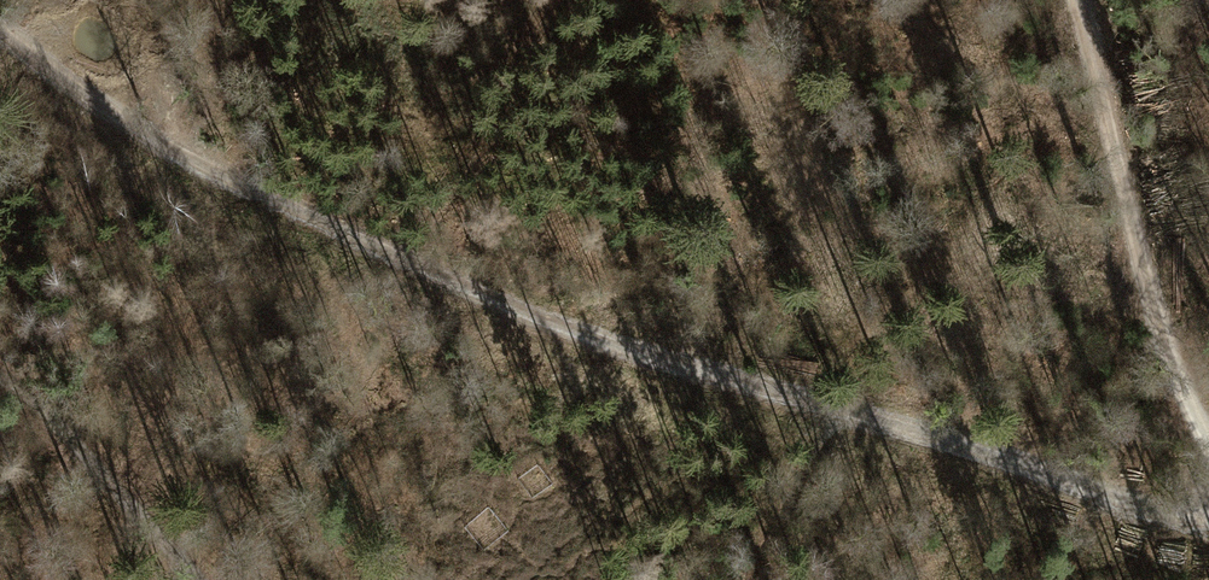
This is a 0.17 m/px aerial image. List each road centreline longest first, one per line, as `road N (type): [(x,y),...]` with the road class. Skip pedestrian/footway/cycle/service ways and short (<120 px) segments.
road 1 (track): [(0,20),(174,150),(267,206),(594,336),(1101,487),(1208,503)]
road 2 (track): [(1066,0),(1164,327),(1208,435)]
road 3 (track): [(204,579),(0,377)]

